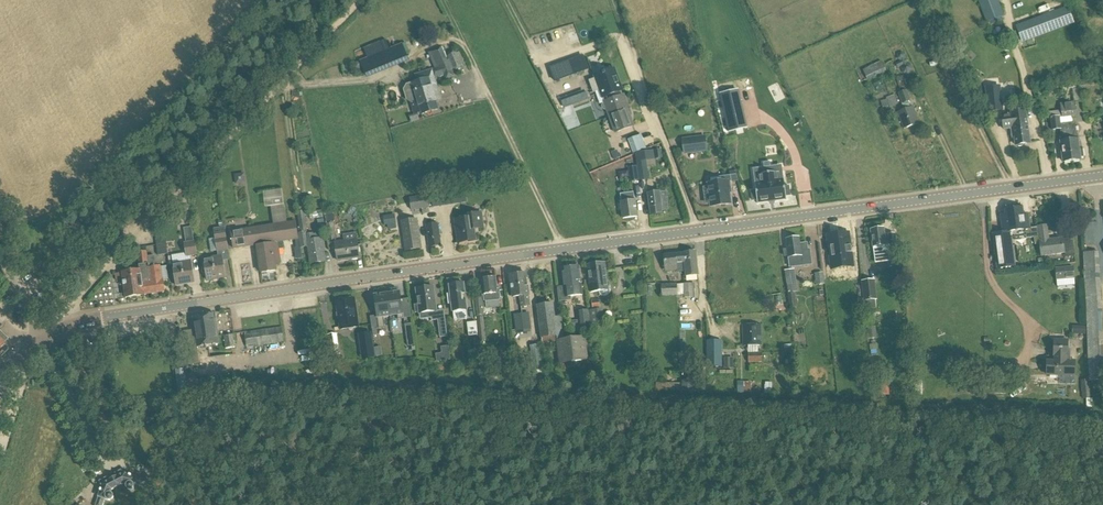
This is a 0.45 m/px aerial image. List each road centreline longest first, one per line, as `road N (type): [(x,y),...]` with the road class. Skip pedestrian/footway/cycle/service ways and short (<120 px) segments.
road 1 (tertiary): [(42,342),(113,316),(1102,175)]
road 2 (track): [(72,327),(74,305),(88,287),(357,0)]
road 3 (track): [(42,342),(125,504)]
road 4 (track): [(982,192),(991,279),(1025,317),(1028,350)]

